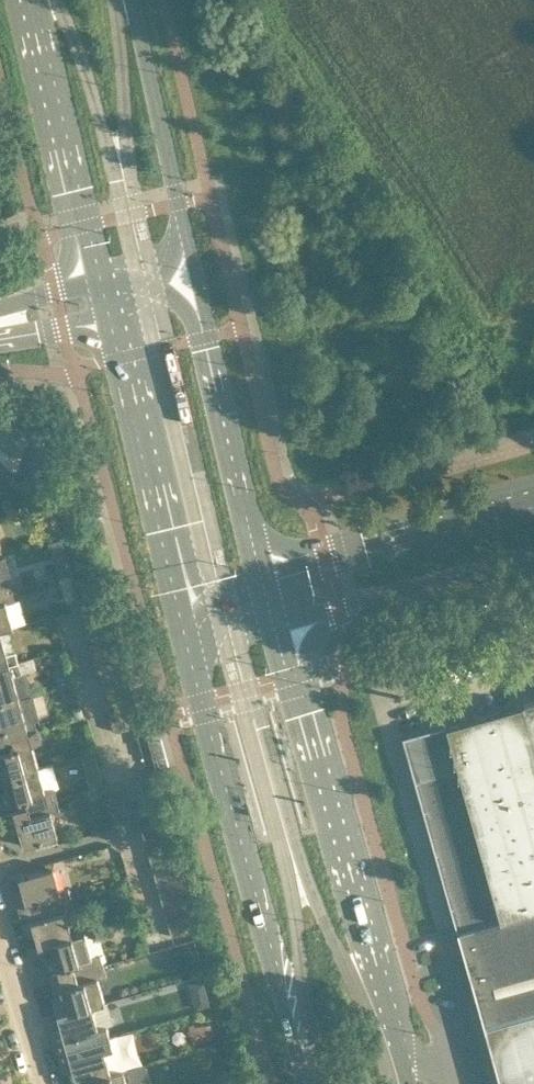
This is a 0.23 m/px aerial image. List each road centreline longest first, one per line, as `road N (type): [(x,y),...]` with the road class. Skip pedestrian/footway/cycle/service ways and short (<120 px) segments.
road 1 (secondary): [(186,622),(313,1083)]
road 2 (secondary): [(391,1021),(275,634)]
road 3 (secondary): [(120,307),(186,622)]
road 4 (secondary): [(262,582),(194,279)]
road 5 (secondary): [(194,279),(129,0)]
road 6 (secondary): [(533,507),(262,582)]
road 7 (secondary): [(39,0),(103,268)]
road 8 (unclassified): [(395,595),(460,627),(533,605)]
road 9 (secondary): [(395,595),(533,554)]
road 10 (residential): [(42,1083),(0,950)]
road 11 (secondary): [(275,634),(395,595)]
road 12 (tertiary): [(0,335),(120,307)]

